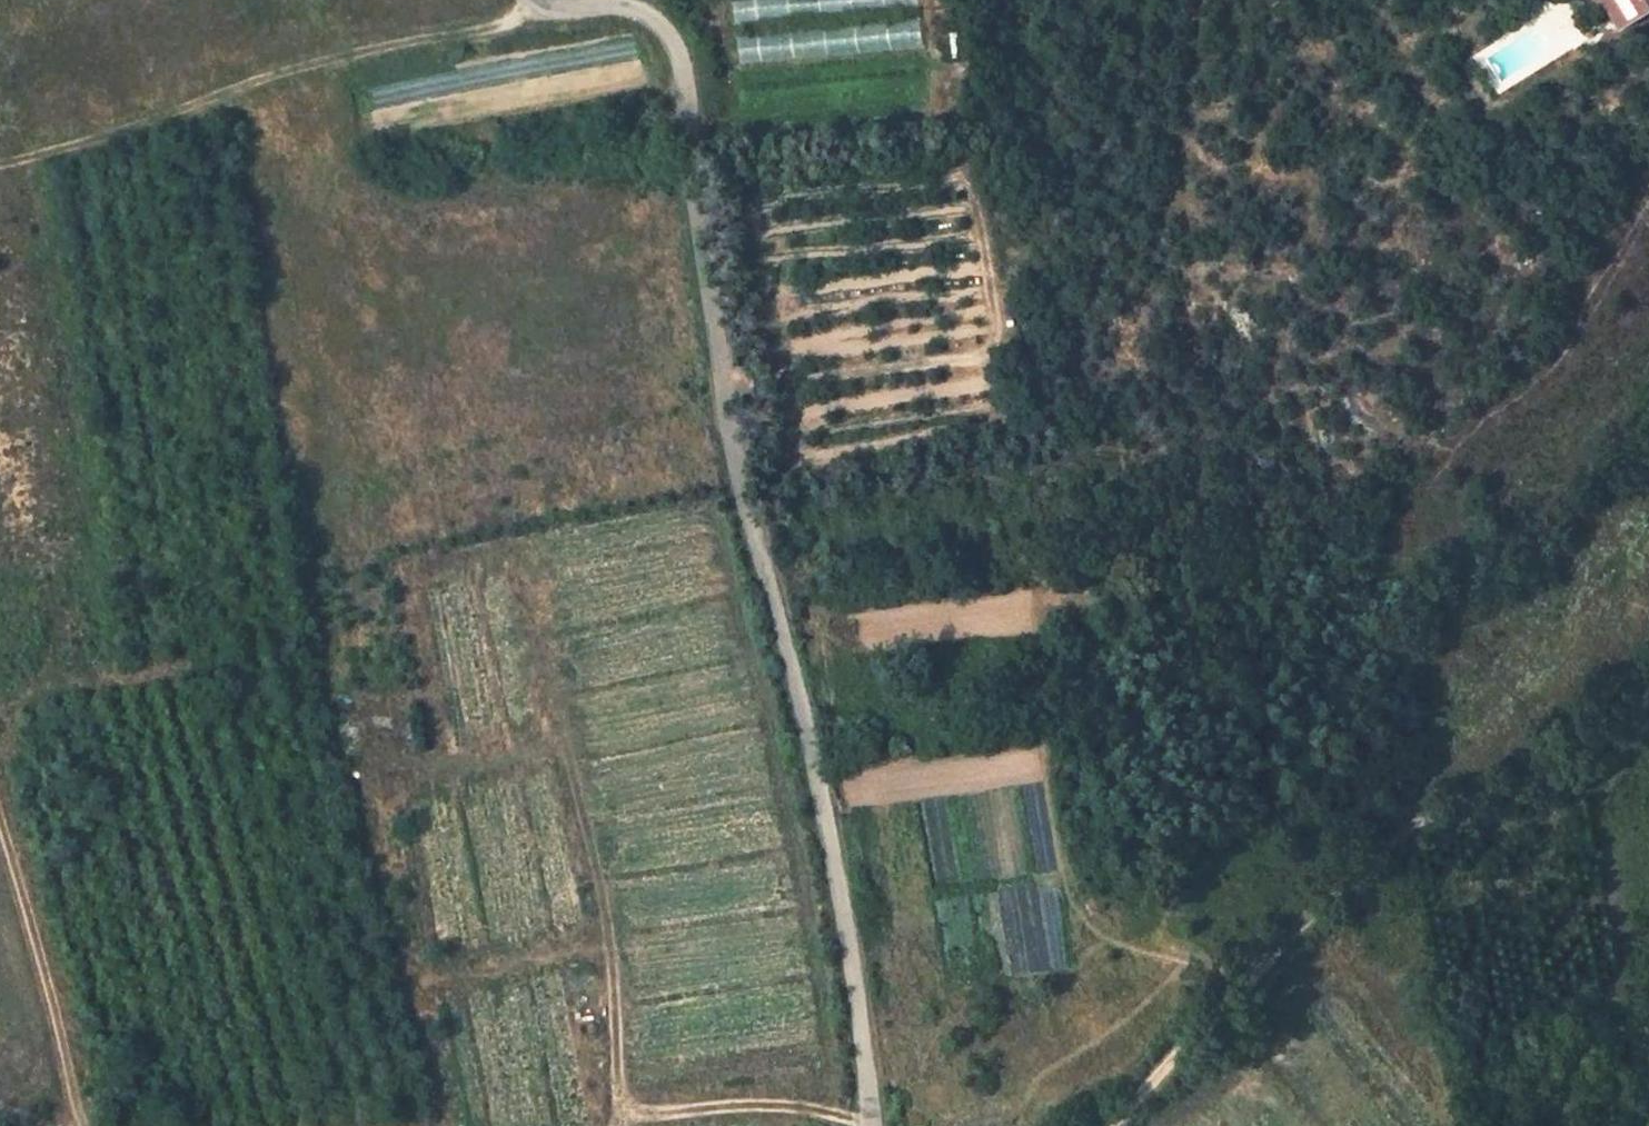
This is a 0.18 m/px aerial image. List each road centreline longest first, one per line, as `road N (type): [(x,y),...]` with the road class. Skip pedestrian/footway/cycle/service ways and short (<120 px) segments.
road 1 (unclassified): [(875,1125),(823,804),(727,411),(682,60),(644,13),(539,0)]
road 2 (track): [(1110,1125),(1409,826),(1560,771),(1648,710)]
road 3 (track): [(536,0),(508,24),(342,58),(0,161)]
road 4 (track): [(76,1125),(0,840)]

